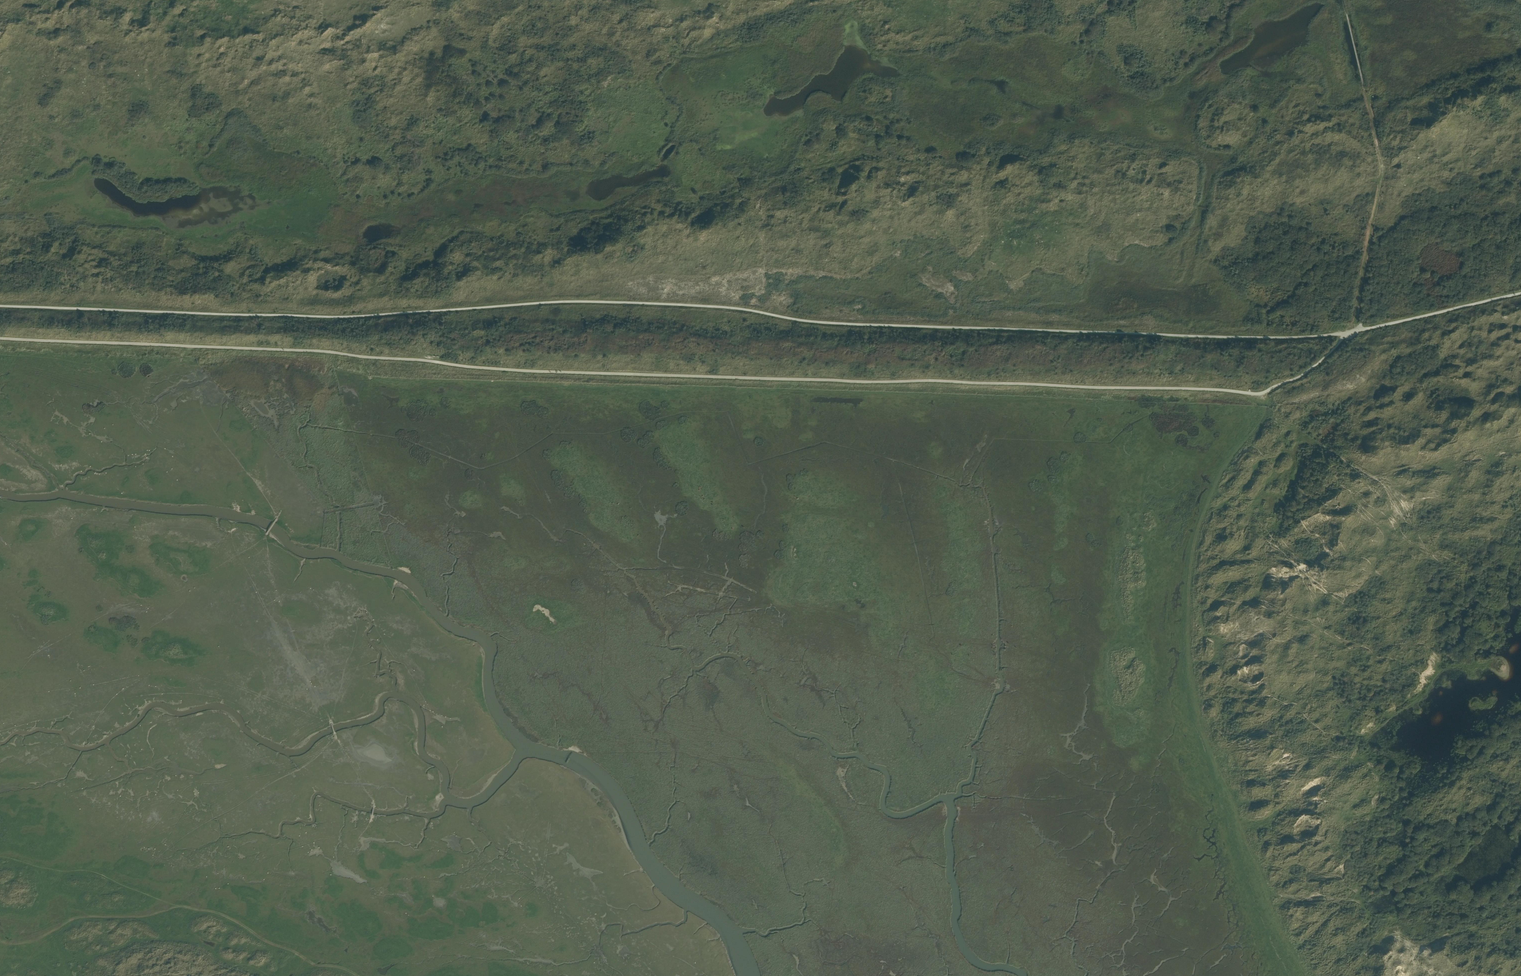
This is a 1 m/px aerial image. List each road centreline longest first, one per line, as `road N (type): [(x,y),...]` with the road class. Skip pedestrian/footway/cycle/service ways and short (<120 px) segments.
road 1 (track): [(372,792),(354,761),(334,753),(271,774),(189,787),(139,852),(165,895),(209,908)]
road 2 (track): [(365,975),(209,908),(170,904),(145,914),(62,909),(0,917)]
road 3 (track): [(327,717),(175,673),(0,705)]
road 4 (track): [(183,792),(99,803),(0,799)]
road 5 (track): [(0,857),(94,869),(165,895)]
road 6 (track): [(417,975),(412,948),(385,910),(381,874),(362,843),(366,830)]

